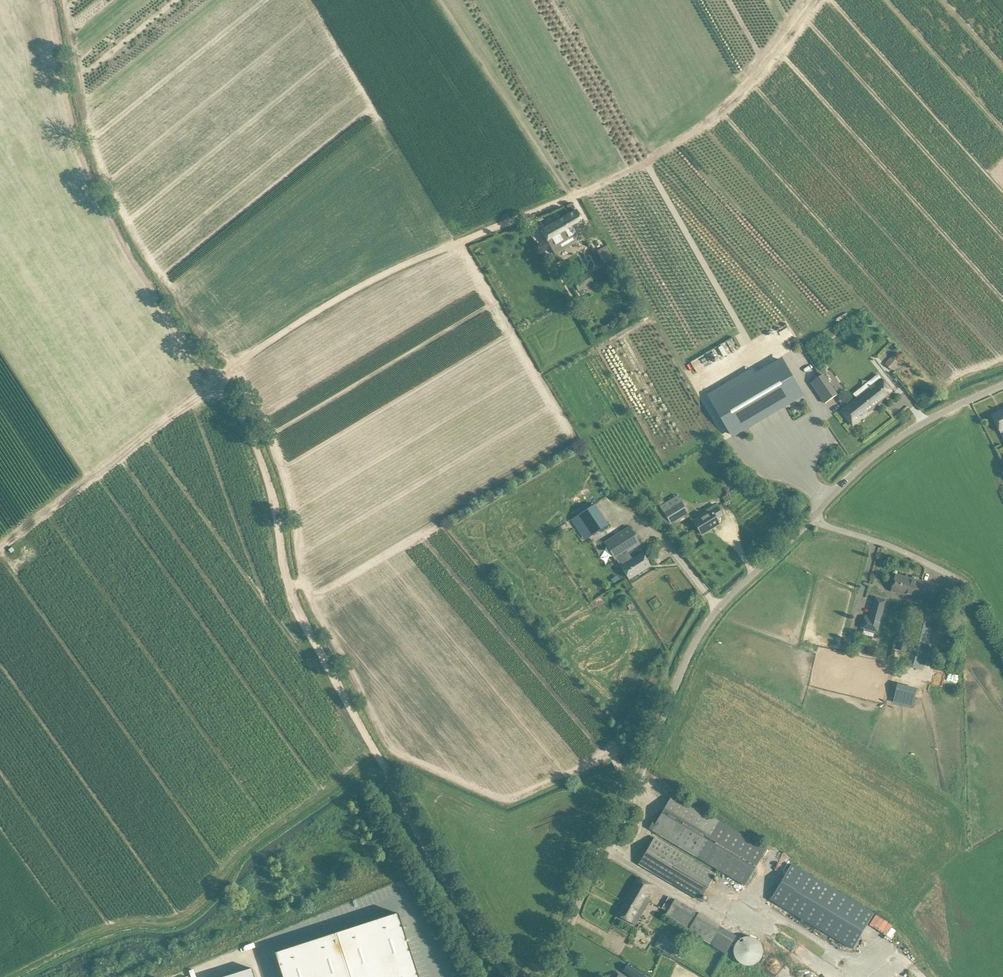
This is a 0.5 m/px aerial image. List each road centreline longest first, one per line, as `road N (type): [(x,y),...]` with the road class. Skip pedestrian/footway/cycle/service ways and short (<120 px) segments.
road 1 (track): [(220,375),(372,281),(667,149),(746,85),(816,0)]
road 2 (track): [(508,976),(299,605),(268,477),(220,375)]
road 3 (unclassified): [(552,976),(694,644),(736,590),(811,520)]
road 4 (track): [(220,375),(156,302),(101,207),(76,148),(48,0)]
road 5 (track): [(220,375),(0,543)]
road 6 (unclassified): [(811,520),(900,437),(1002,385)]
road 7 (unclassified): [(960,579),(811,520)]

